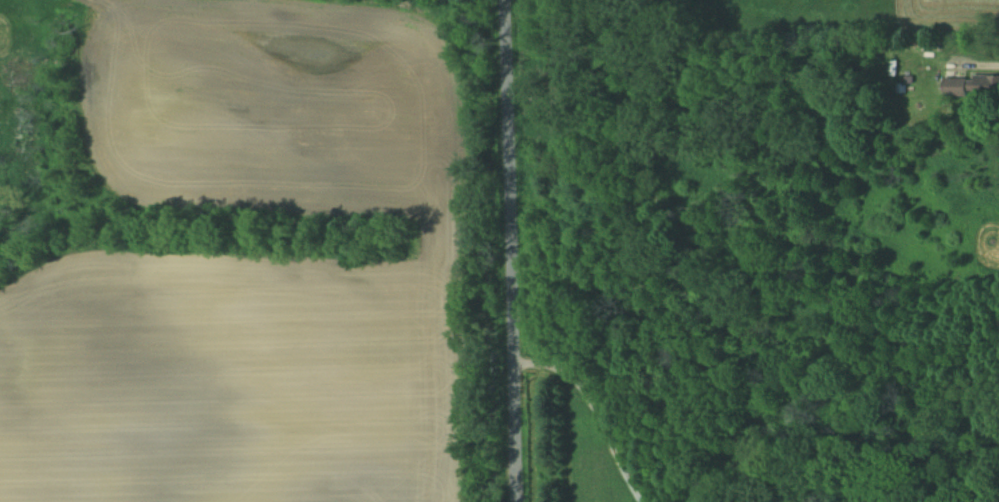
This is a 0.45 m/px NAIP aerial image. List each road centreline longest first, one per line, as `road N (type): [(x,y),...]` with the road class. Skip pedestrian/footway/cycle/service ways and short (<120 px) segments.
road 1 (residential): [(504,0),(516,501)]

